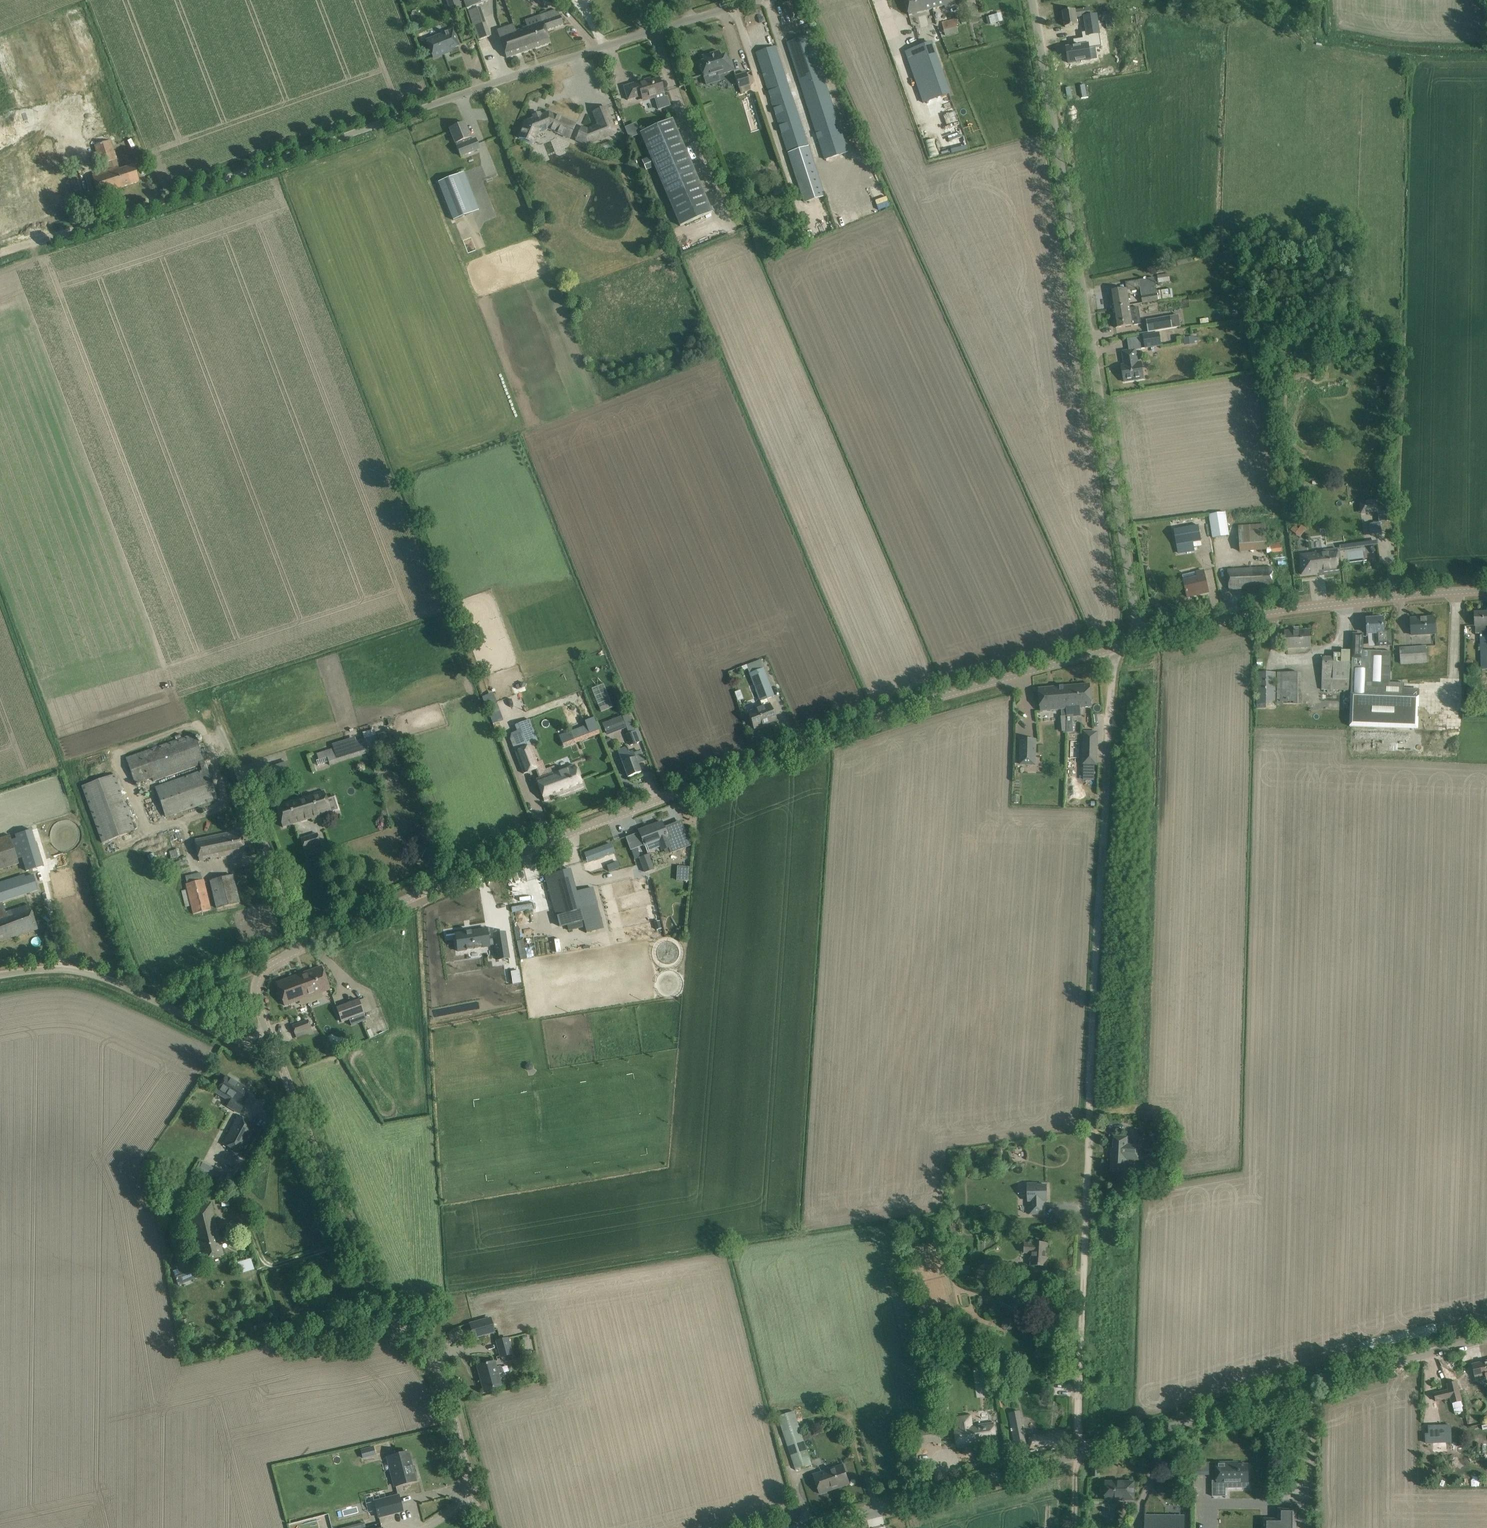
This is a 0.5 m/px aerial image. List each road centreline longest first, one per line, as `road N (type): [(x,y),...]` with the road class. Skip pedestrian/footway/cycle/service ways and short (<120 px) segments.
road 1 (unclassified): [(314,945),(494,862),(905,708),(1142,641)]
road 2 (track): [(1084,1449),(1090,1147),(1120,647)]
road 3 (unclassified): [(10,247),(739,0)]
road 4 (unclassified): [(808,1527),(1486,1336)]
road 5 (unclassified): [(1142,641),(1032,0)]
road 6 (unclassified): [(481,1527),(448,1403),(358,1254),(272,1047)]
road 7 (unclassified): [(1142,641),(1257,614),(1486,592)]
road 8 (unclassified): [(272,1047),(224,1041),(76,979),(0,985)]
road 9 (unclassified): [(314,945),(242,774)]
road 10 (unclassified): [(272,1047),(264,1027),(265,972),(314,945)]

